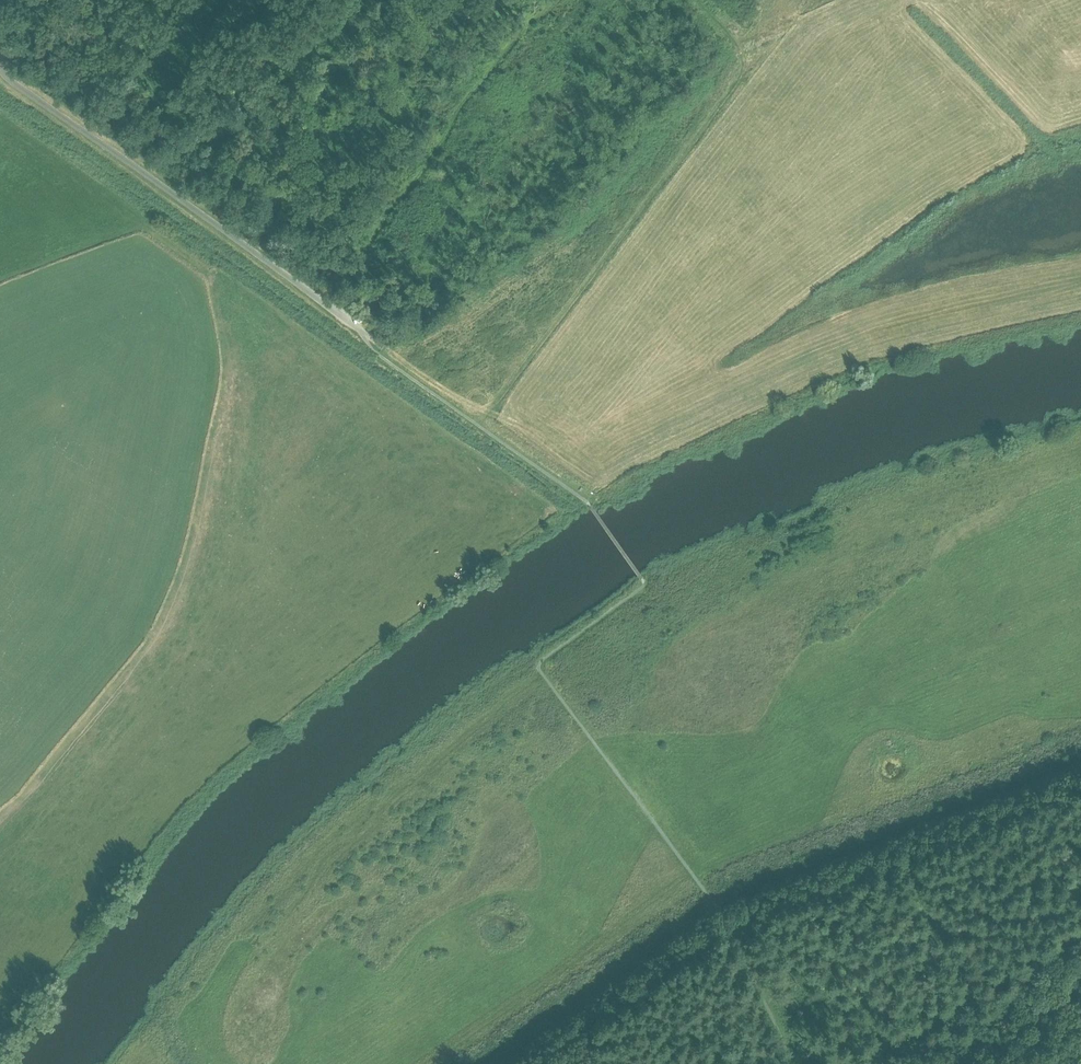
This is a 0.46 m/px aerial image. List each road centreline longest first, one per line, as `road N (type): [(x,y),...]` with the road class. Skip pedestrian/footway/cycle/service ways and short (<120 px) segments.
road 1 (track): [(373,338),(399,349),(466,309),(726,61),(857,0)]
road 2 (unclassified): [(419,384),(375,352),(373,338),(0,68)]

